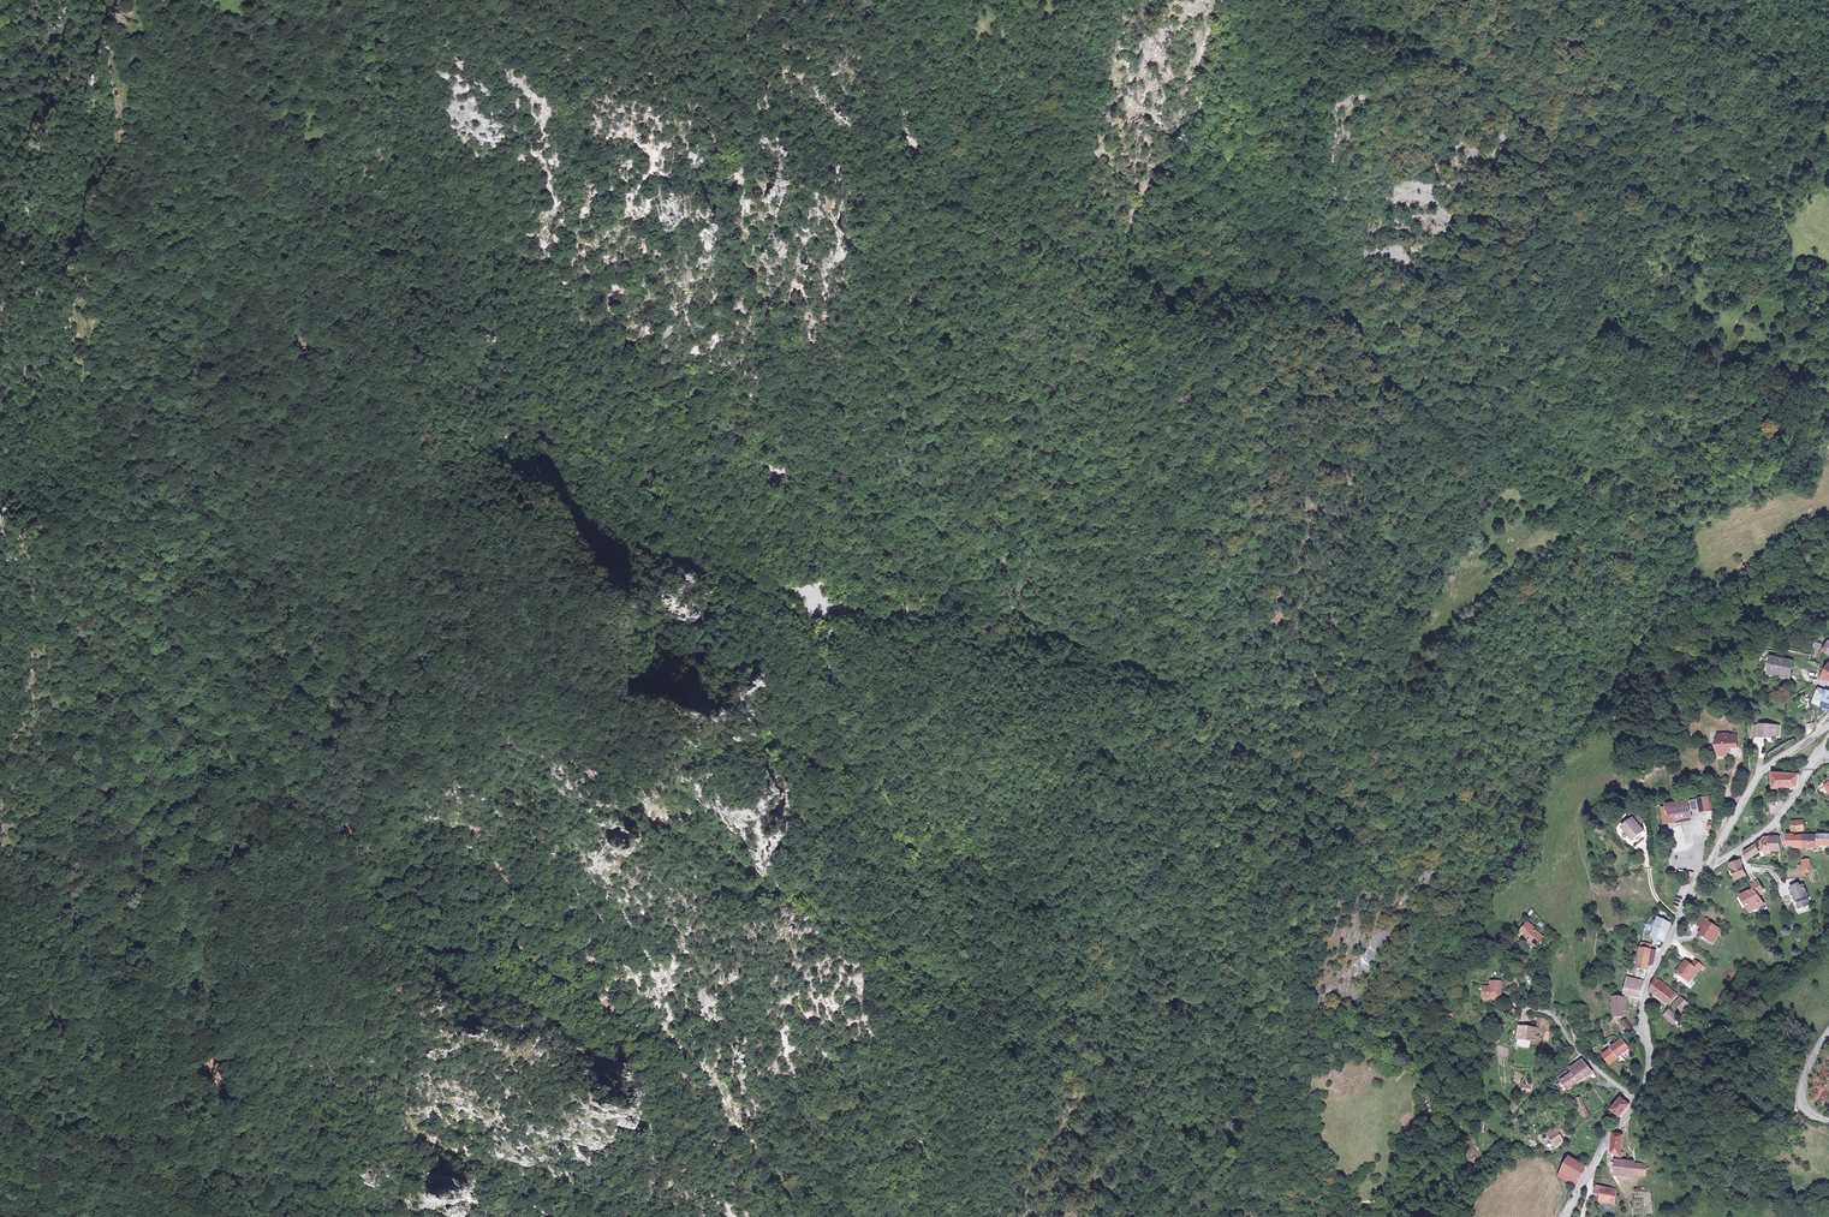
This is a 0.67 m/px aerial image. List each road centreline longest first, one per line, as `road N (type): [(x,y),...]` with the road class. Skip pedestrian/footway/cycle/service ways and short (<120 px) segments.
road 1 (tertiary): [(1587,1177),(1640,1102),(1651,1070),(1642,1019),(1648,986),(1680,919)]
road 2 (track): [(1625,1091),(1559,1150),(1487,1151),(1420,1216)]
road 3 (unclassified): [(1711,863),(1758,775),(1828,725)]
road 4 (unclassified): [(1711,863),(1779,818),(1820,752)]

